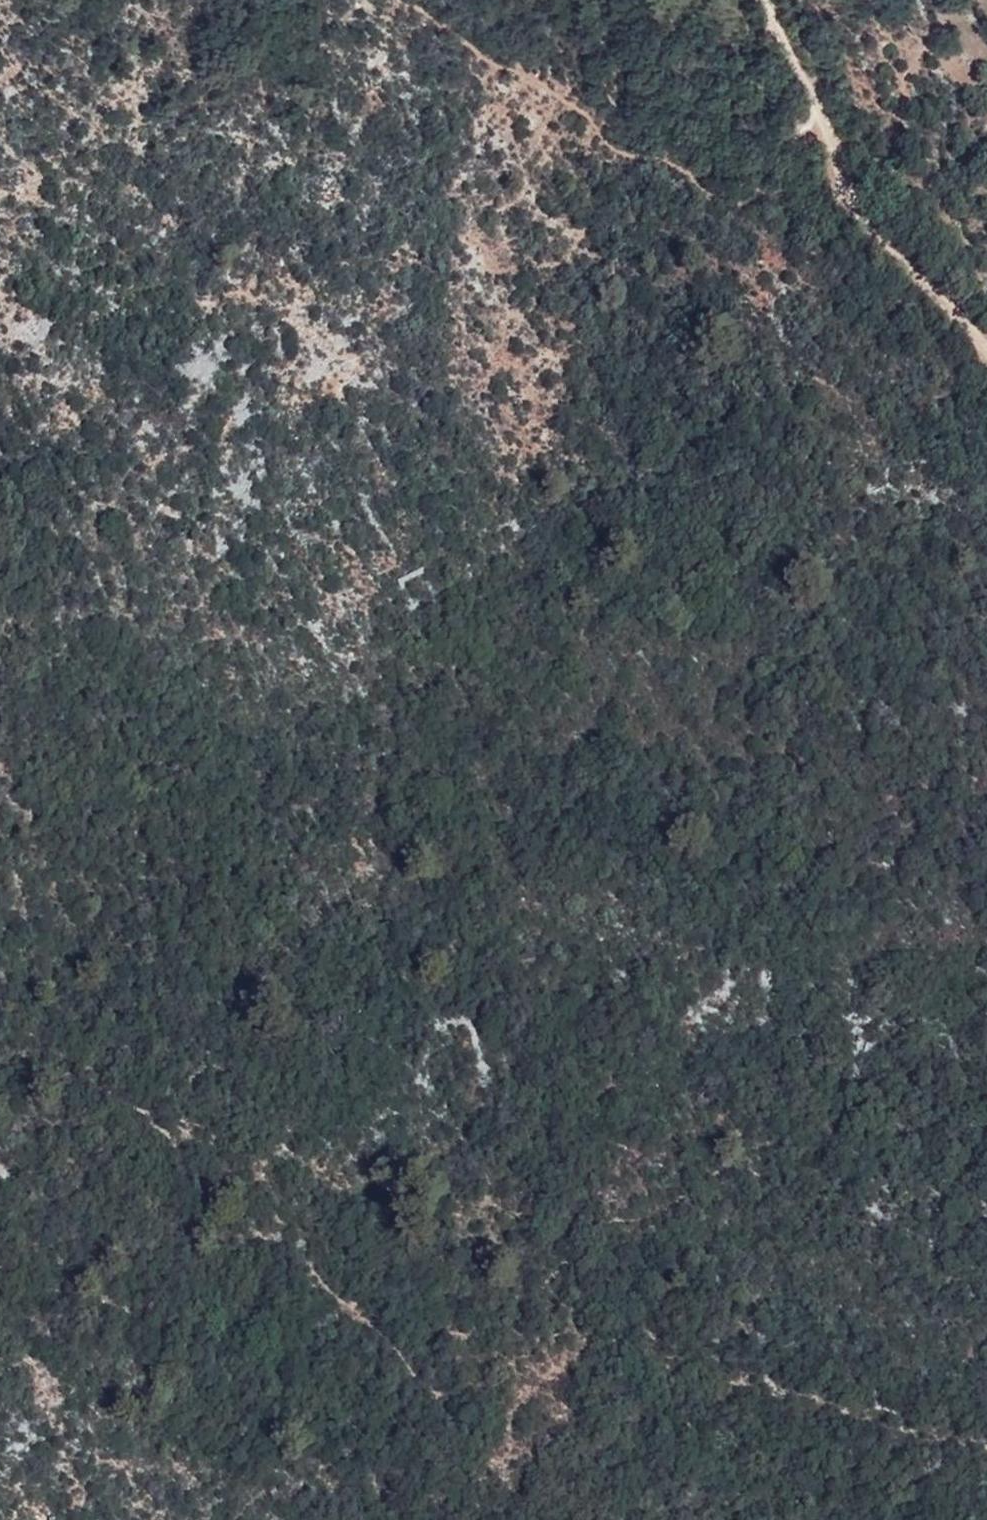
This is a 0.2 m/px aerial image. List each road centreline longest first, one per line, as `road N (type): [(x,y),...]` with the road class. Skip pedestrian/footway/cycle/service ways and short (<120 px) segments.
road 1 (track): [(764,0),(855,202),(986,349)]

